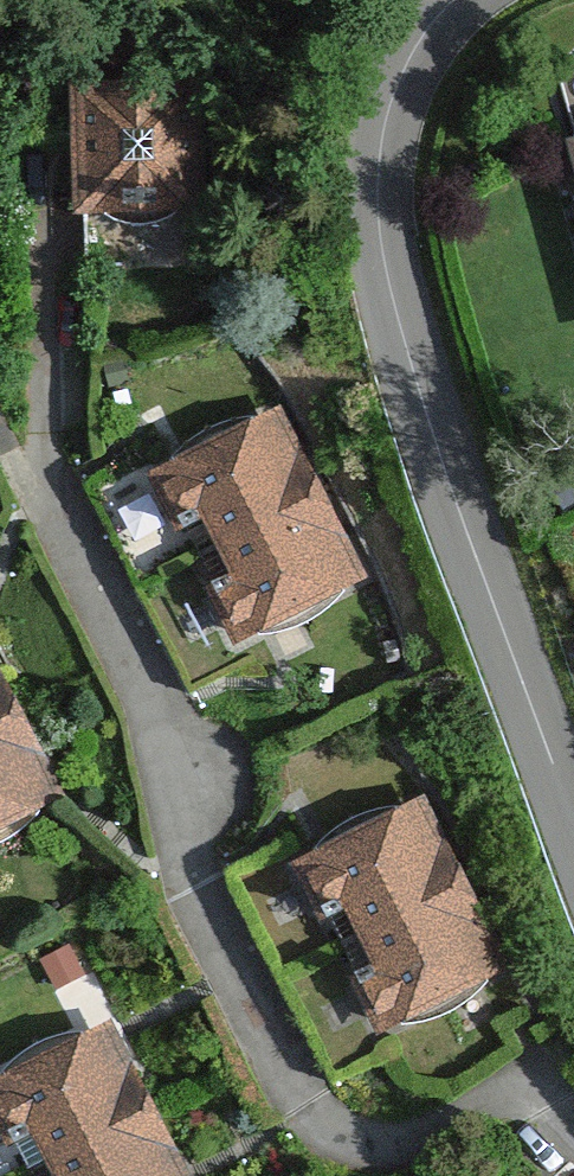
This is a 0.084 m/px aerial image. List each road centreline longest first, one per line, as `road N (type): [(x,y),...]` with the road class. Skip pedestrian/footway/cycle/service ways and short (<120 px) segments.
road 1 (residential): [(573,1159),(522,1094),(380,1152),(306,1106),(182,879),(189,766),(67,505),(56,233)]
road 2 (tertiary): [(573,815),(401,329),(382,238),(388,114),(453,0)]

